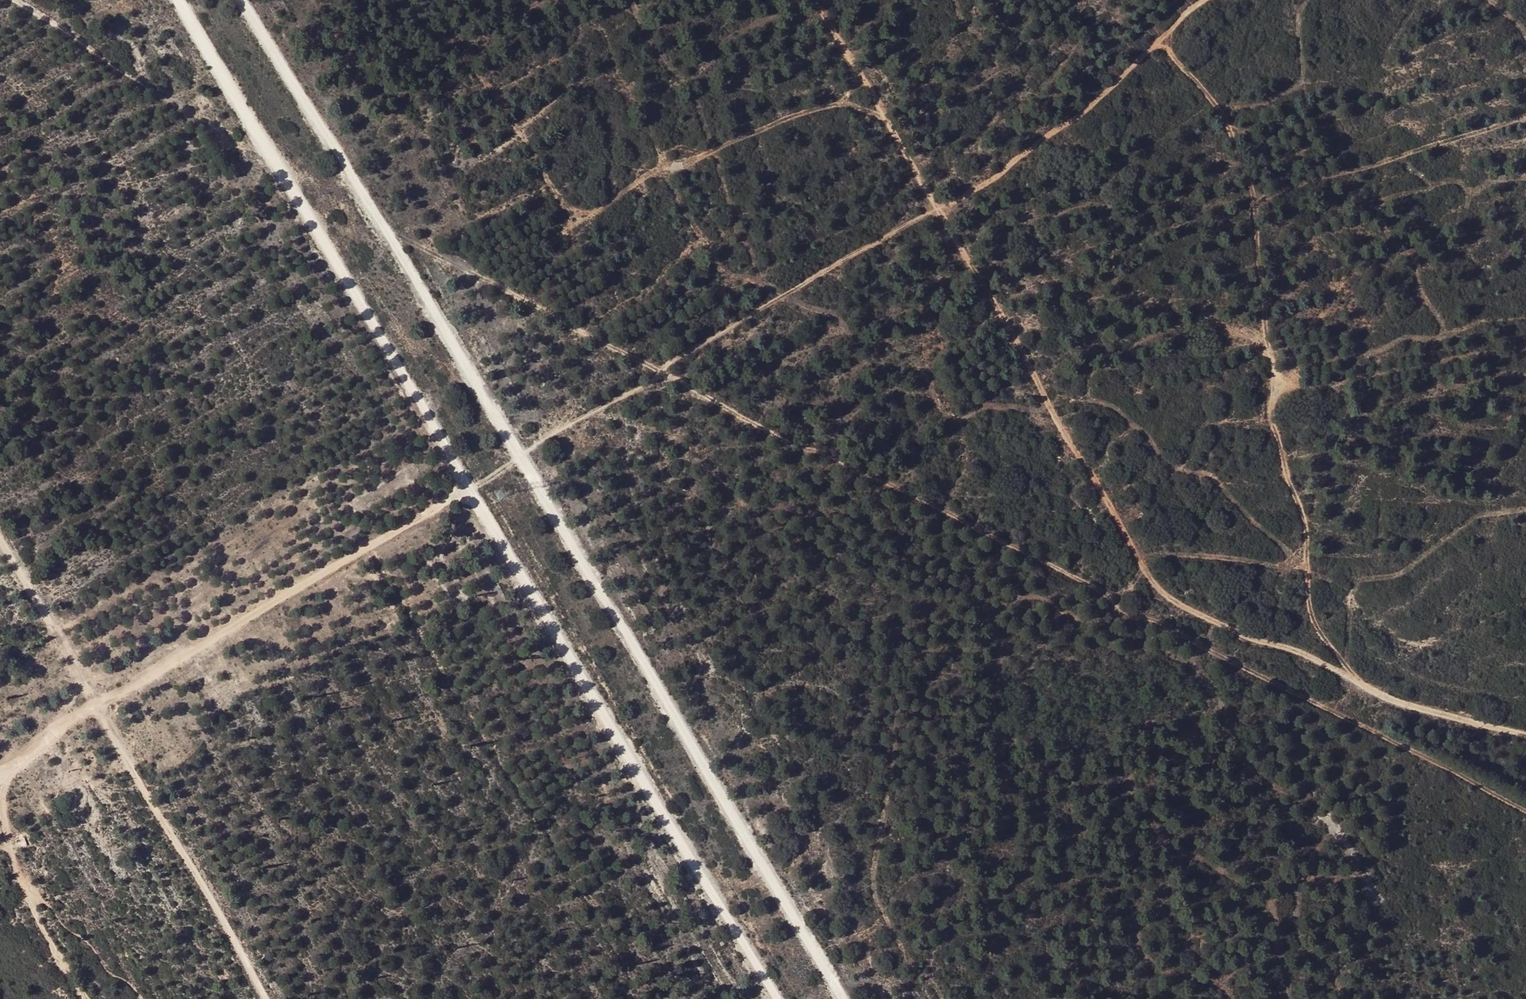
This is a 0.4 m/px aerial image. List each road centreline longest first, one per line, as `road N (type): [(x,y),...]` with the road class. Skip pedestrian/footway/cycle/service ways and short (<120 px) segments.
road 1 (track): [(383,229),(1525,810)]
road 2 (track): [(240,0),(843,998)]
road 3 (track): [(819,0),(1162,591),(1396,700),(1525,738)]
road 4 (track): [(470,489),(1034,152),(1207,0)]
road 5 (track): [(1363,683),(1311,615),(1307,524),(1271,422),(1244,162),(1230,125),(1157,38)]
road 6 (track): [(470,489),(776,998)]
road 7 (track): [(178,0),(470,489)]
road 8 (track): [(882,112),(837,104),(792,117),(650,172),(589,216),(558,197),(511,119)]
road 9 (track): [(94,707),(470,489)]
road 10 (track): [(263,998),(94,707)]
road 11 (track): [(94,707),(0,539)]
road 12 (track): [(12,0),(166,104)]

